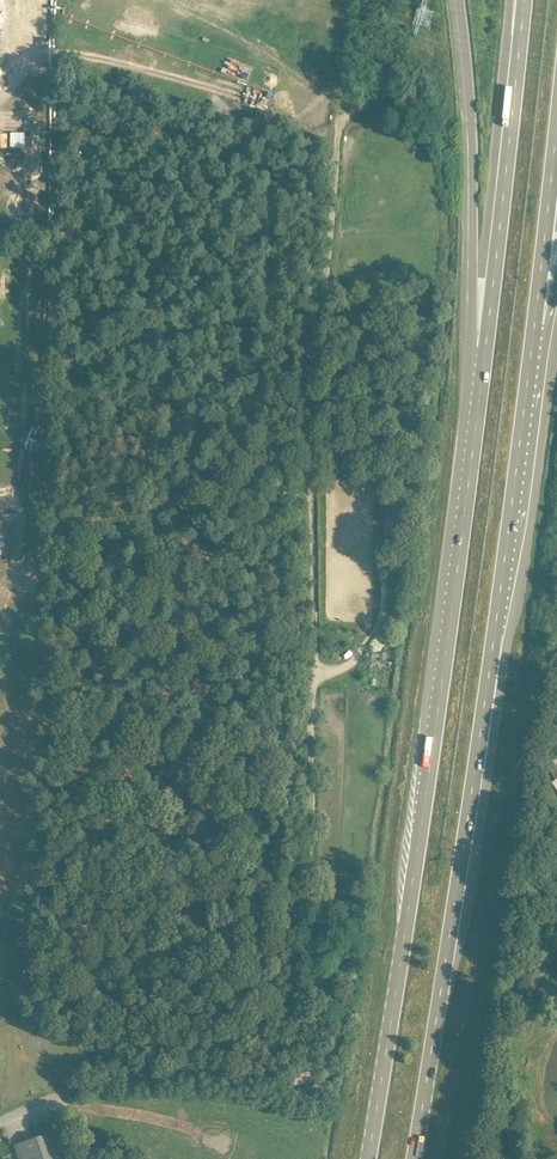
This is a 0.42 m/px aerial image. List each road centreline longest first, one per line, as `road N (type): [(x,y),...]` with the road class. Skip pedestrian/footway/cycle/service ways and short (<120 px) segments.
road 1 (trunk): [(486,347),(402,951)]
road 2 (trunk): [(453,915),(535,330)]
road 3 (trunk): [(524,0),(486,347)]
road 4 (trunk): [(457,0),(470,109),(473,276),(486,347)]
road 5 (secondary): [(416,1158),(453,915)]
road 6 (secondary): [(402,951),(366,1158)]
road 7 (trunk): [(535,330),(556,153)]

